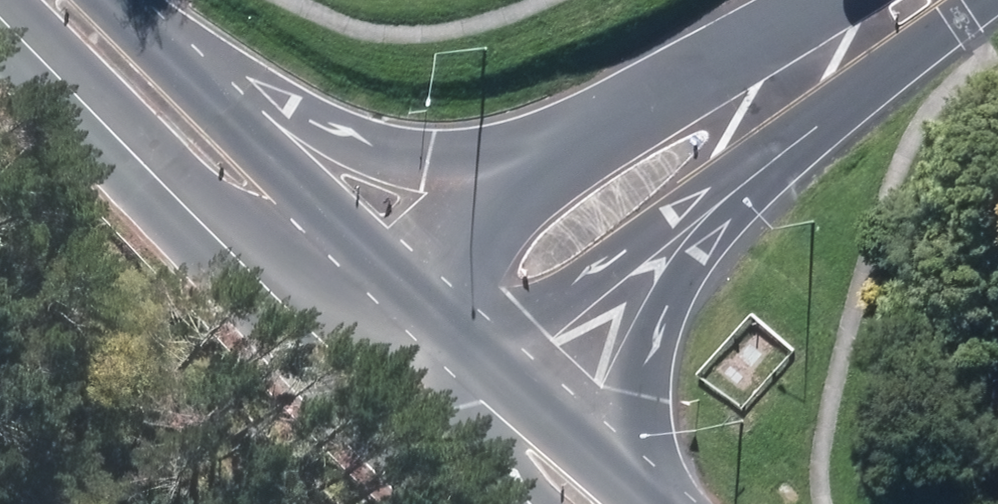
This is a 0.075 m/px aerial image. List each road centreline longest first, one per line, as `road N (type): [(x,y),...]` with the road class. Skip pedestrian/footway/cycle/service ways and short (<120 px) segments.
road 1 (tertiary): [(995,0),(812,132),(514,369)]
road 2 (secondary): [(458,503),(322,382),(98,154)]
road 3 (secondary): [(124,0),(289,102),(399,145),(568,182)]
road 4 (secondary): [(94,0),(429,285)]
road 5 (secondary): [(430,362),(98,154)]
road 6 (tertiary): [(568,182),(836,0)]
road 7 (secondary): [(514,369),(663,503)]
road 8 (secondary): [(536,503),(430,362)]
road 9 (tertiary): [(429,285),(568,182)]
road 10 (secondary): [(98,154),(0,51)]

